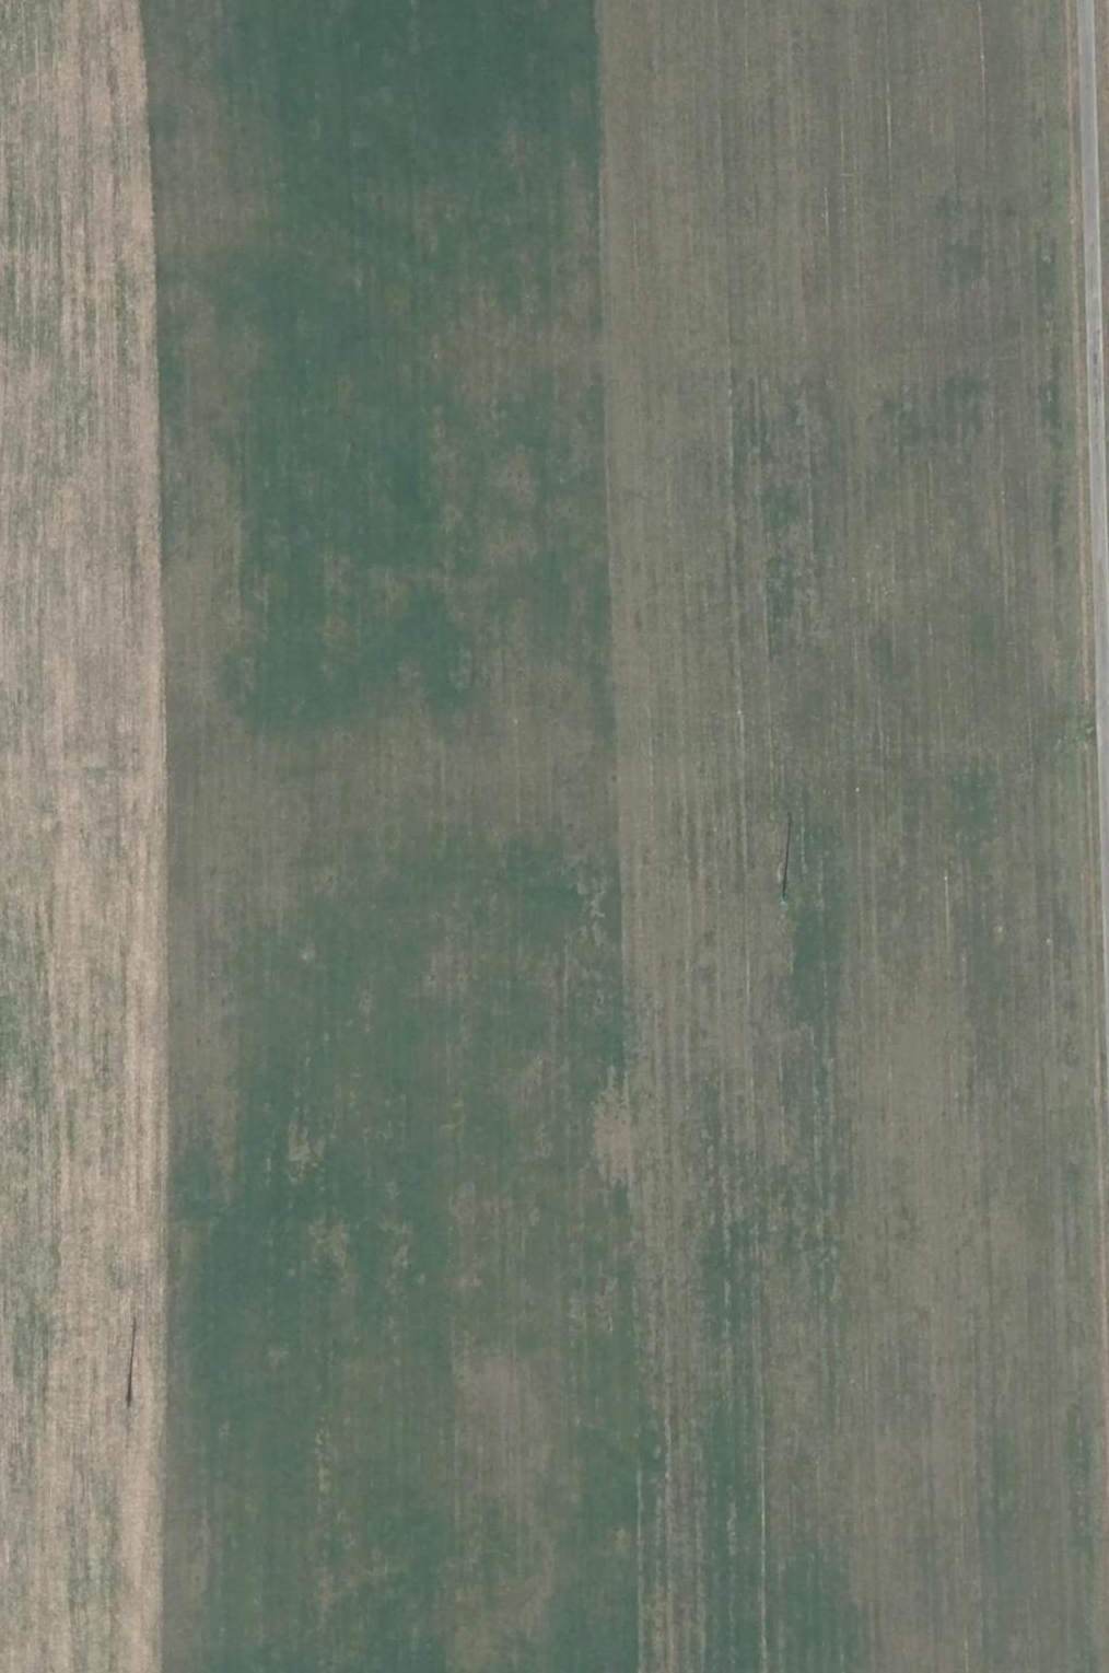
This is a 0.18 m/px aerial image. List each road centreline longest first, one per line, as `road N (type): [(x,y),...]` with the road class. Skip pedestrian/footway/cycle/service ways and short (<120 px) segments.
road 1 (unclassified): [(1089,0),(1108,830)]

